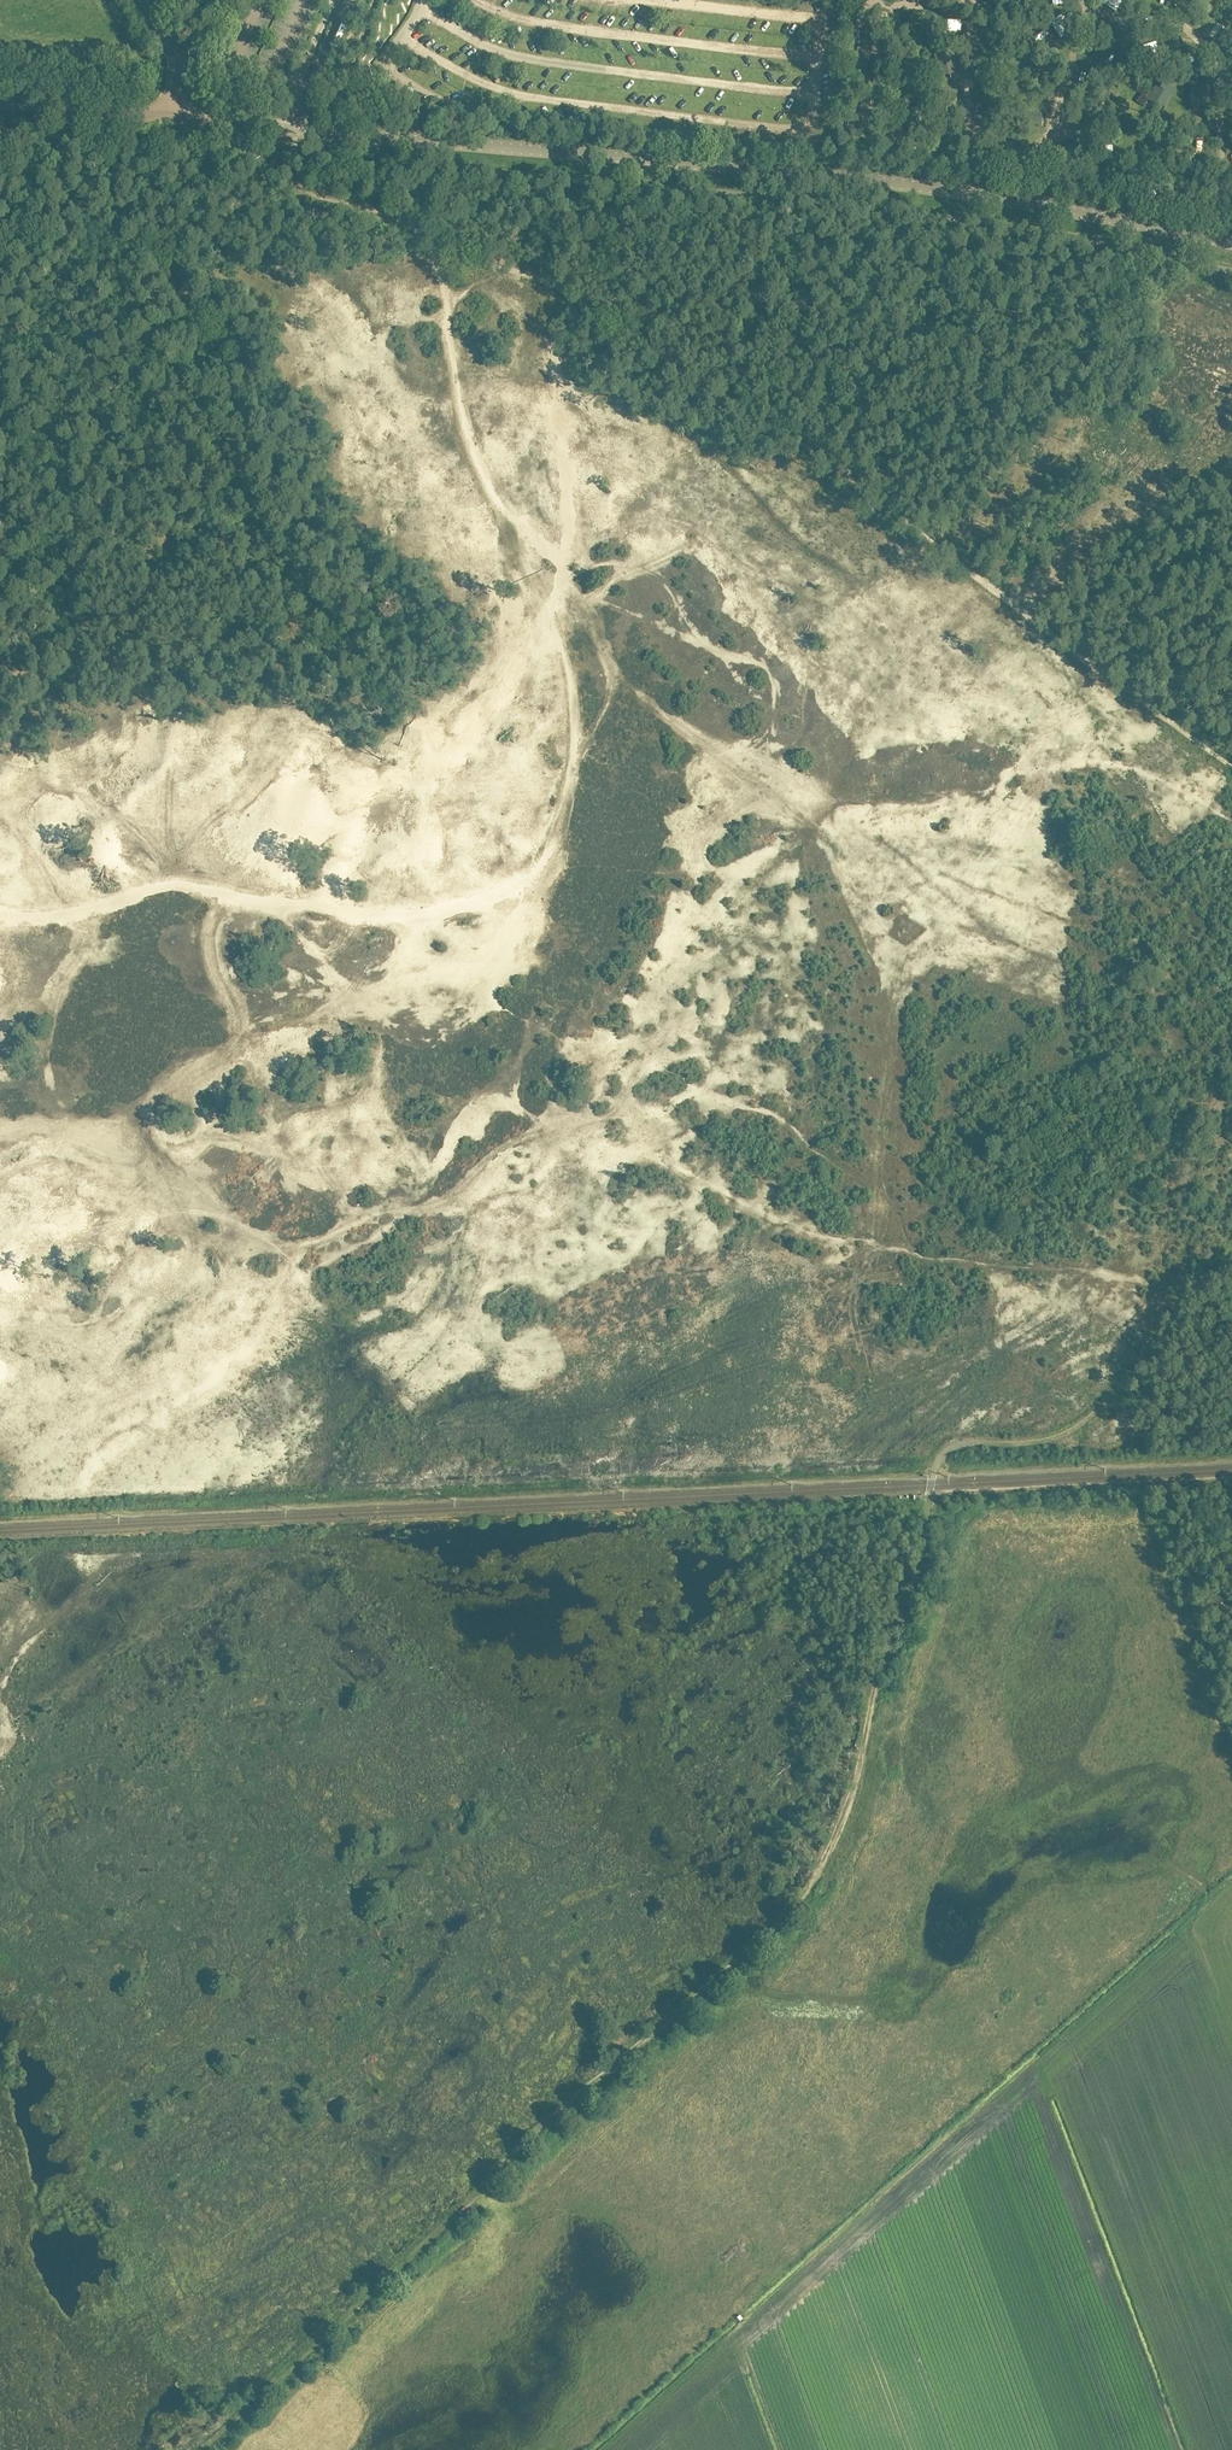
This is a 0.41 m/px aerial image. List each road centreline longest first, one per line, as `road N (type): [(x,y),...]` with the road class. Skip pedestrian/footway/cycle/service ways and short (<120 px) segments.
road 1 (track): [(200,2449),(806,1895),(855,1780),(870,1702),(922,1563),(934,1473)]
road 2 (tertiary): [(1231,245),(934,188),(297,132),(192,120),(169,109)]
road 3 (track): [(1125,693),(793,435),(571,295),(432,235)]
road 4 (track): [(1231,1255),(1090,1419),(1032,1444),(956,1446),(934,1473)]
road 5 (tertiary): [(169,109),(128,116),(0,105)]
road 6 (track): [(432,235),(291,178)]
road 7 (track): [(1231,764),(1125,693)]

